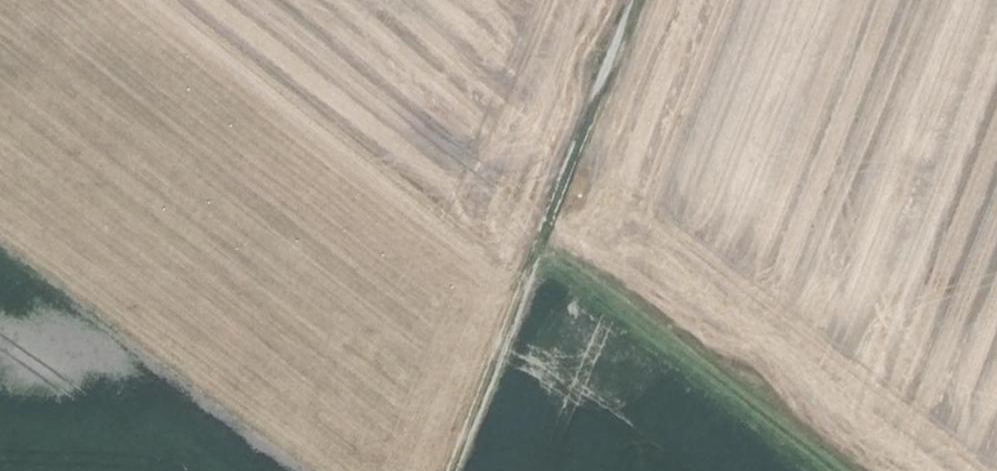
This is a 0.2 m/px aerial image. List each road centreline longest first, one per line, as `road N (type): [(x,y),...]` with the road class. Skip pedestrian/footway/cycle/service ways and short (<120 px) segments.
road 1 (track): [(819,470),(547,259),(463,470)]
road 2 (track): [(547,259),(647,0)]

